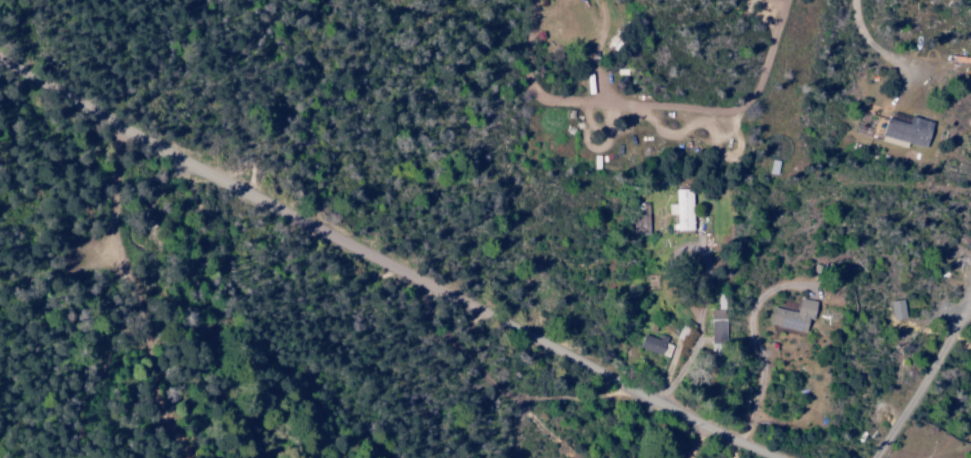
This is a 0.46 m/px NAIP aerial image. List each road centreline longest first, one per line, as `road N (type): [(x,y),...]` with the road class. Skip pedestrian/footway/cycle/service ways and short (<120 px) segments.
road 1 (residential): [(188,457),(142,355),(130,284),(106,232),(116,171),(110,131),(0,65)]
road 2 (residential): [(530,339),(110,131)]
road 3 (residential): [(530,339),(523,0)]
road 4 (residential): [(771,457),(706,433),(530,339)]
road 5 (residential): [(410,280),(450,341),(512,408),(518,457)]

